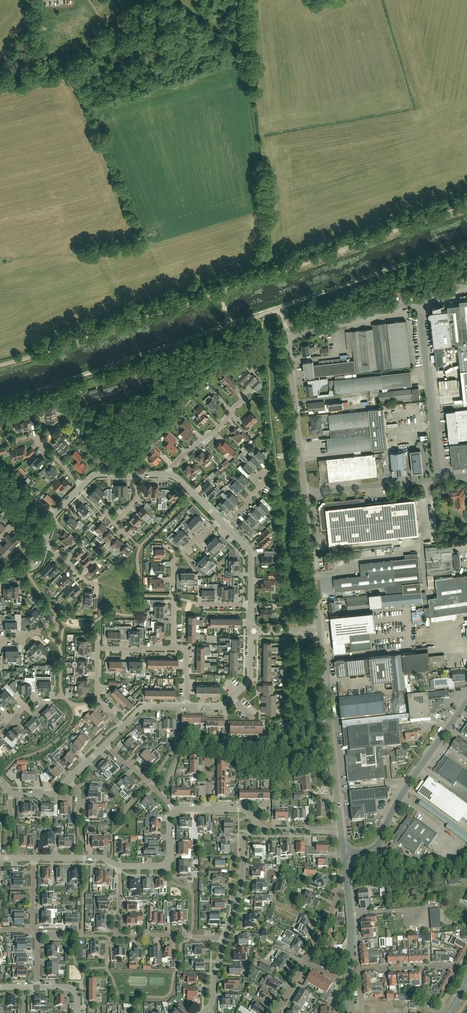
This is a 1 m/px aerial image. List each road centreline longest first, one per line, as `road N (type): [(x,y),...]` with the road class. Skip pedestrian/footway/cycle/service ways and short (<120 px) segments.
road 1 (unclassified): [(220,292),(466,208)]
road 2 (unclassified): [(0,365),(220,292)]
road 3 (unclassified): [(343,857),(376,848),(401,796),(466,703)]
road 4 (unclassified): [(340,830),(319,632)]
road 5 (unclassified): [(438,479),(420,300)]
road 6 (unclassified): [(305,493),(287,339)]
road 7 (unclassified): [(319,632),(305,493)]
road 8 (unclassified): [(287,339),(420,300)]
road 9 (unclassified): [(438,479),(305,493)]
road 10 (residential): [(277,1012),(338,895)]
road 11 (residential): [(225,940),(242,885),(243,839),(258,823)]

